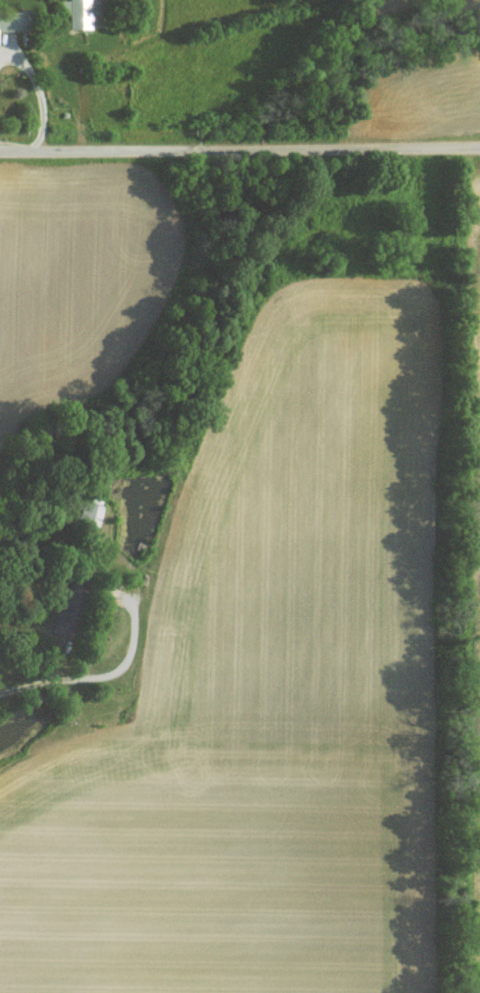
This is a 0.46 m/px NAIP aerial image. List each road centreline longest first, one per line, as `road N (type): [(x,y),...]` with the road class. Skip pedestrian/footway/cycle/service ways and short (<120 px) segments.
road 1 (residential): [(479,146),(0,149)]

